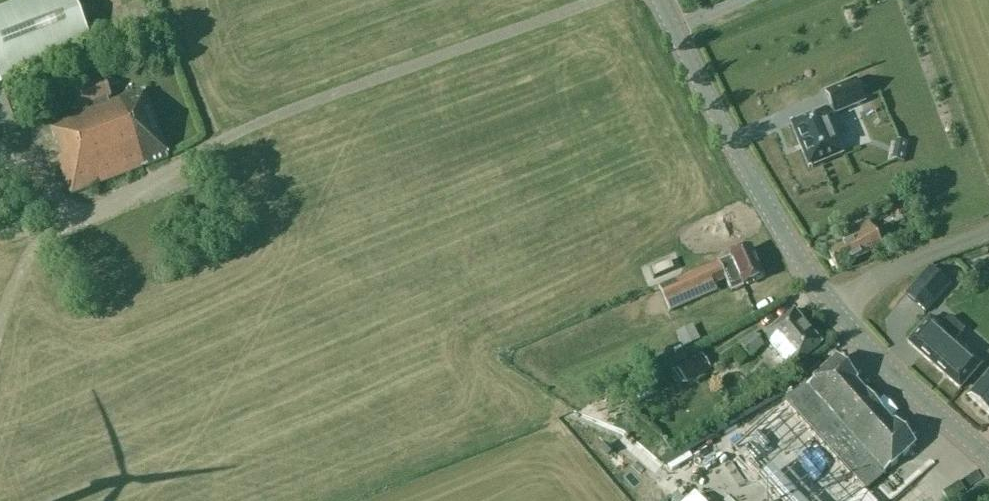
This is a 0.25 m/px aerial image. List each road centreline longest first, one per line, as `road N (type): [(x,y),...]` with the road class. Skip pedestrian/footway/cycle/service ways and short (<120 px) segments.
road 1 (tertiary): [(988,456),(833,309),(733,149),(659,0)]

